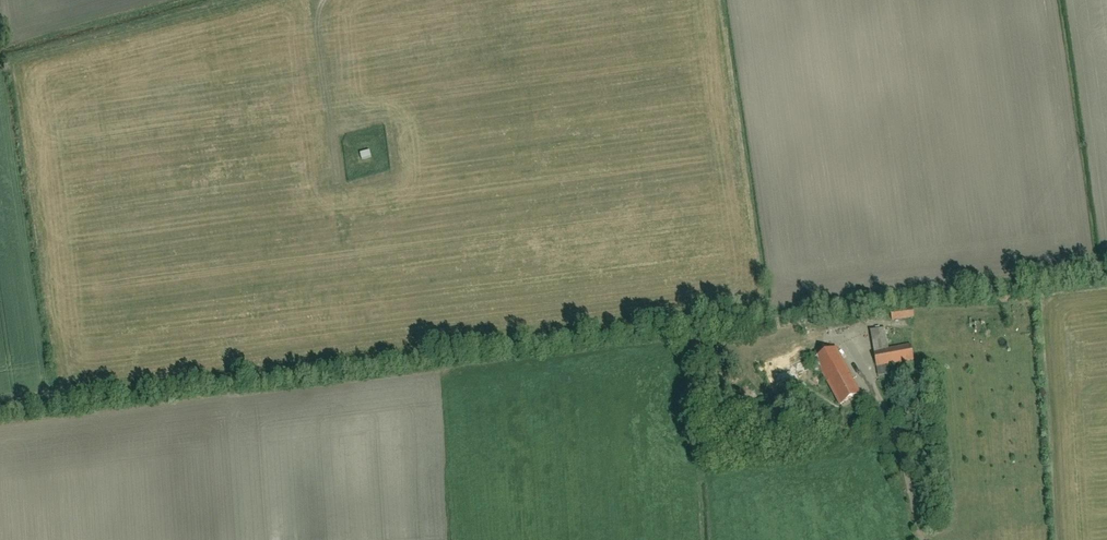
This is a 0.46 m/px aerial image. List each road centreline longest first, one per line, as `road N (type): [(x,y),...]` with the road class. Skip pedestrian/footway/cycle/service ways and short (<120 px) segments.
road 1 (track): [(918,539),(894,426),(858,355)]

